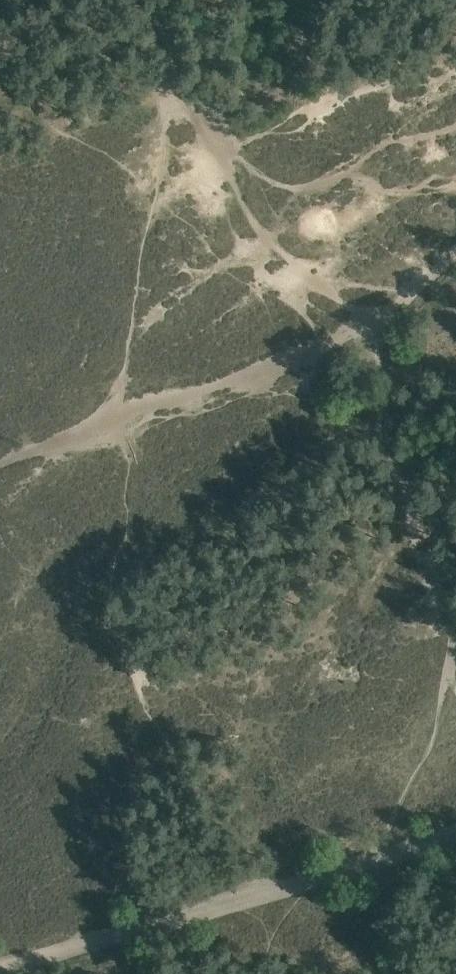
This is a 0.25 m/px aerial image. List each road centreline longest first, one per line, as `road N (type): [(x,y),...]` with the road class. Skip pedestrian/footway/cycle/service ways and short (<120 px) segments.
road 1 (track): [(0,955),(455,821)]

